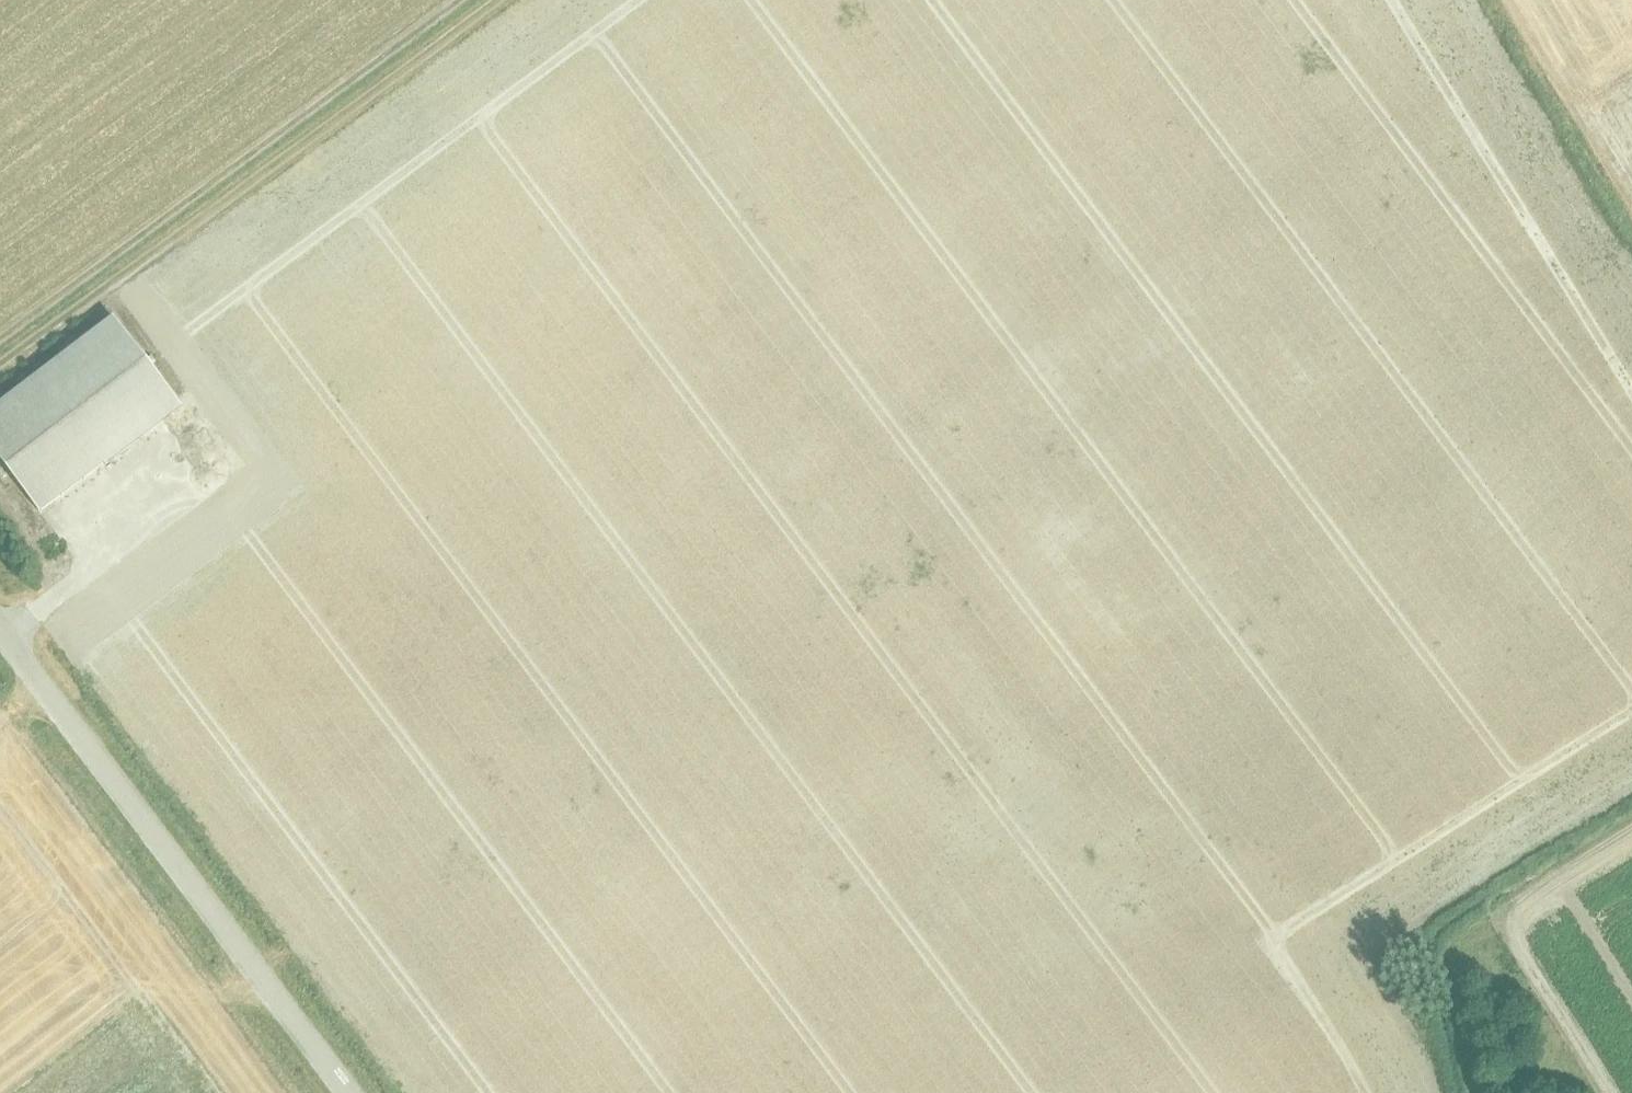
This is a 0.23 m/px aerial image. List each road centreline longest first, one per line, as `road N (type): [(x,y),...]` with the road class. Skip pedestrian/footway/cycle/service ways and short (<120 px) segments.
road 1 (unclassified): [(358,1092),(0,612)]

